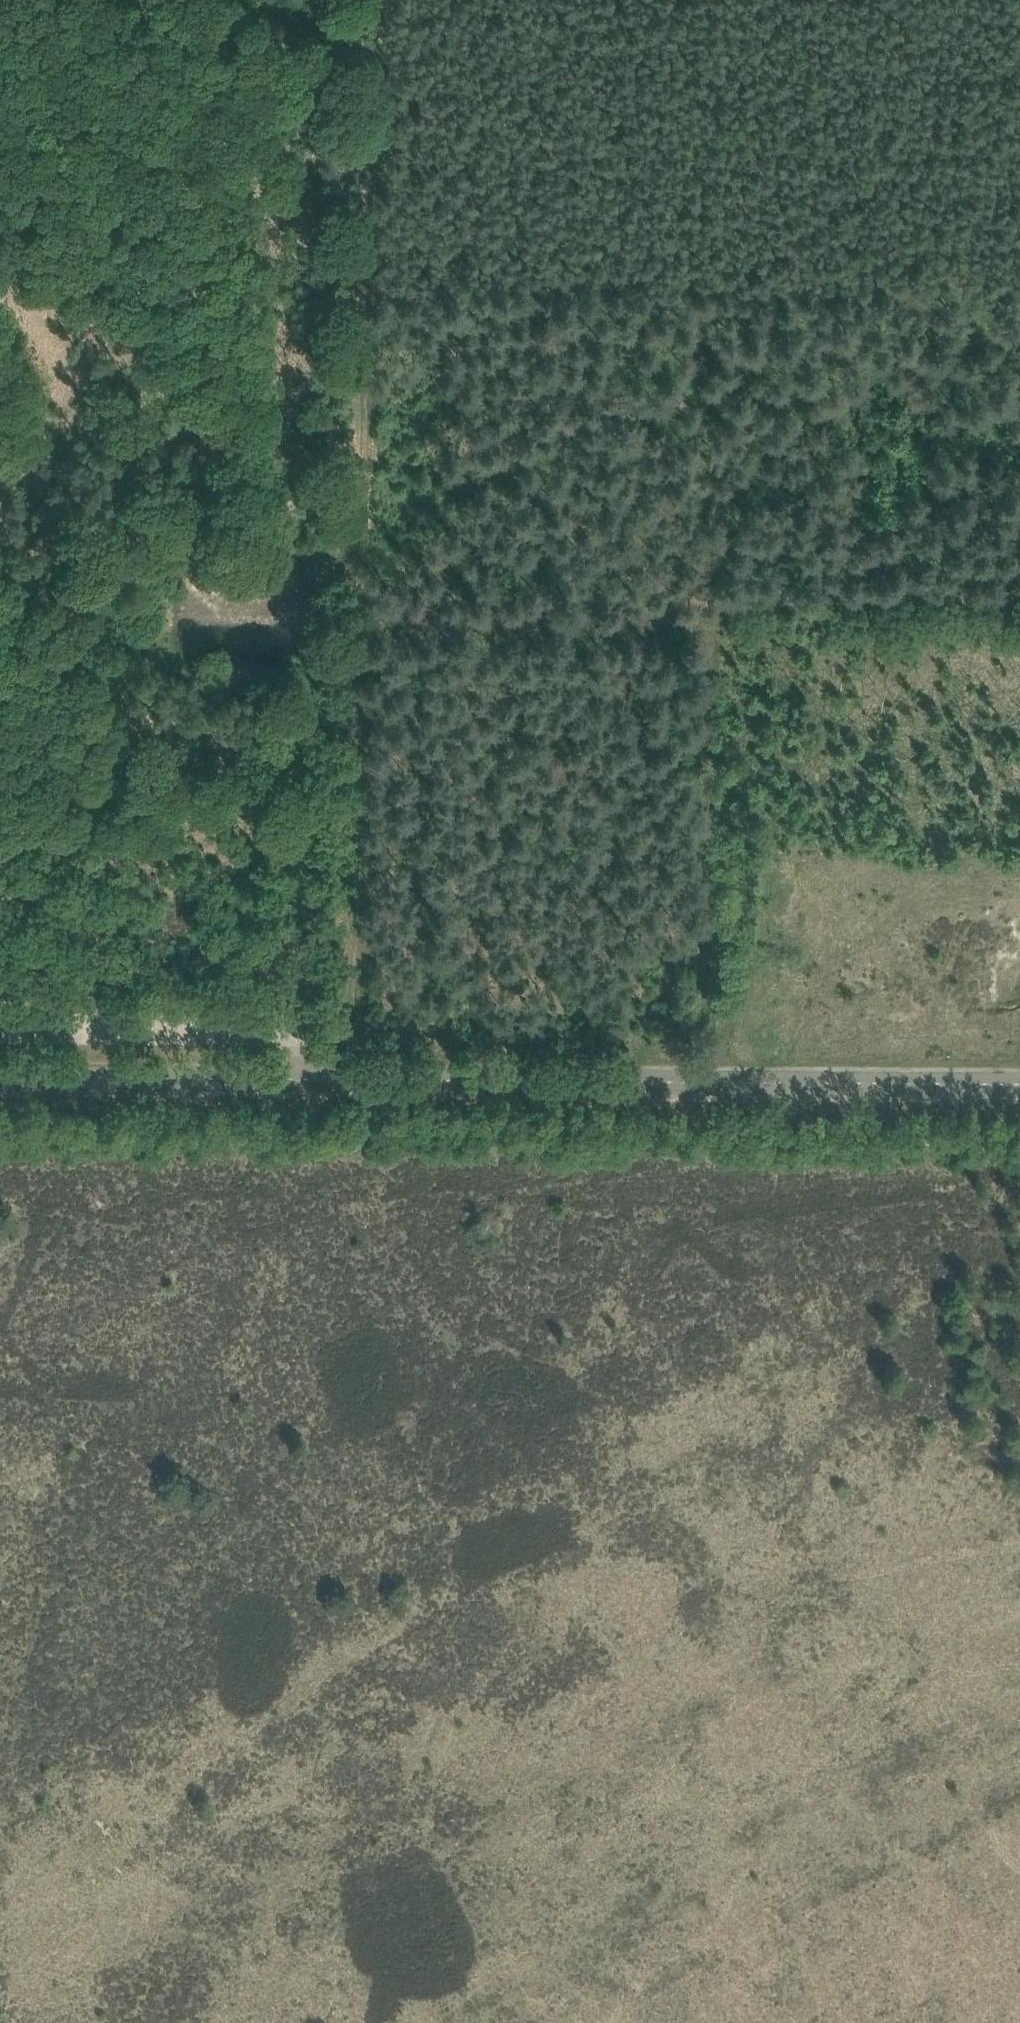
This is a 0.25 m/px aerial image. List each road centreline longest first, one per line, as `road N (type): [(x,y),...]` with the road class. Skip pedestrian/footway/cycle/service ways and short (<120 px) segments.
road 1 (unclassified): [(1019,1085),(0,1080)]

